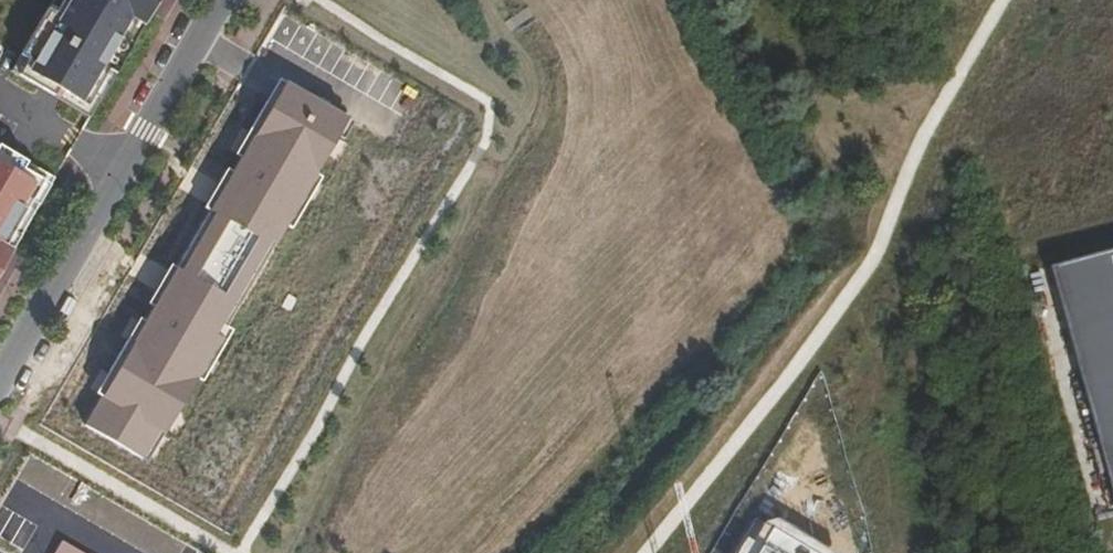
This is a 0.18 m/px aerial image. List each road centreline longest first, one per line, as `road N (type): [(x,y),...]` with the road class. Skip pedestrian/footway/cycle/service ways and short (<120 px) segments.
road 1 (residential): [(0,383),(221,0)]

